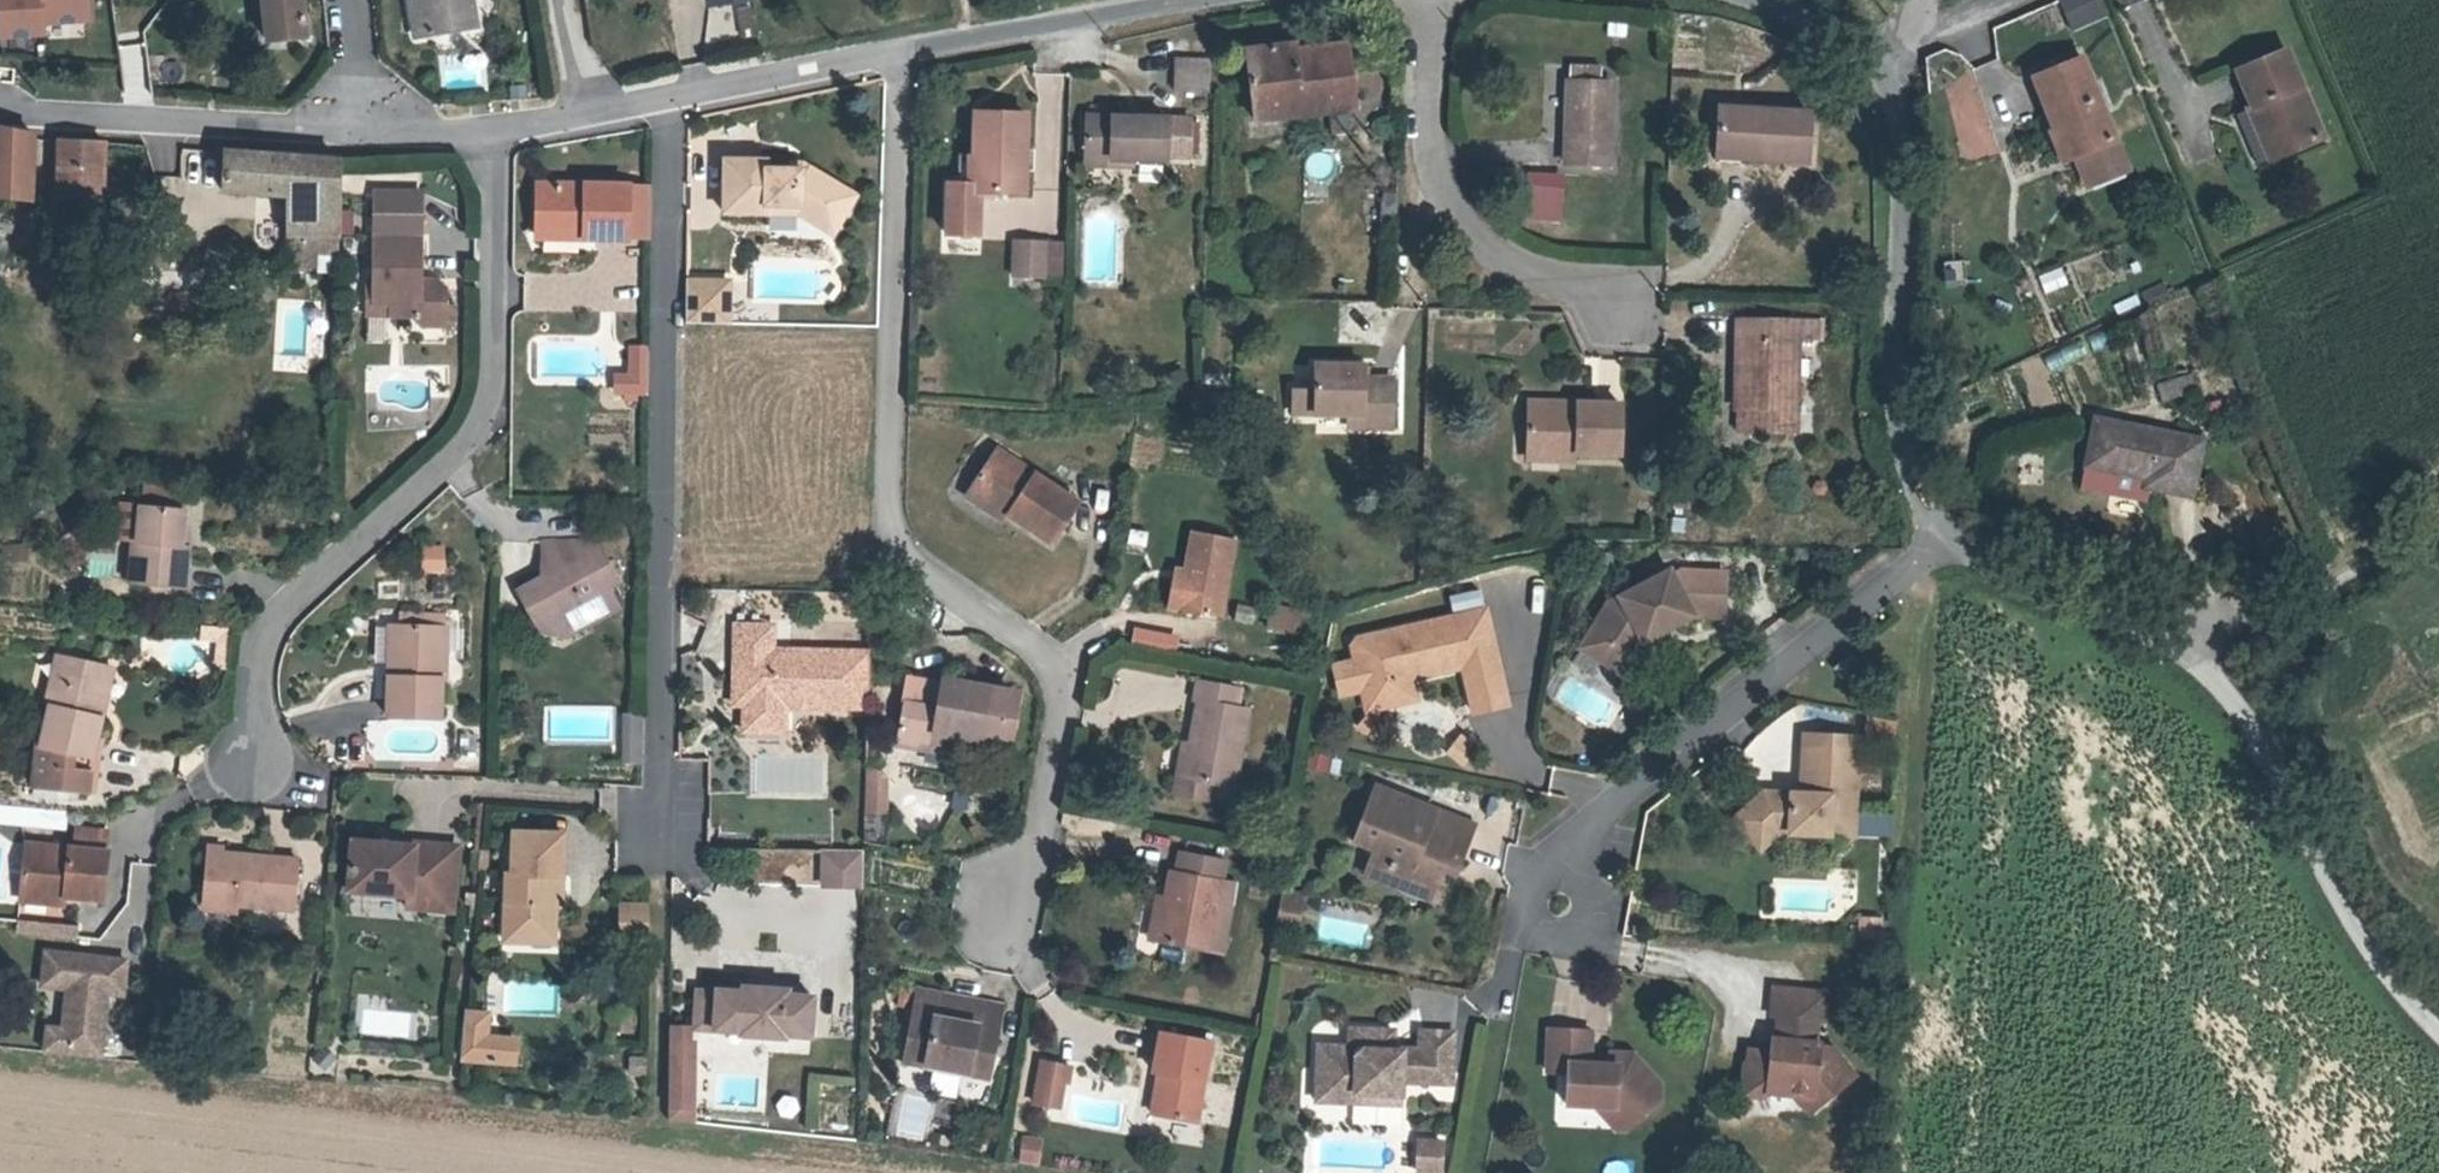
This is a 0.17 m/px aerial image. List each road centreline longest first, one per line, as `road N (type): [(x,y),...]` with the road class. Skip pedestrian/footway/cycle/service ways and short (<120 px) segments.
road 1 (residential): [(1001,916),(1040,890),(1076,666),(897,532),(910,59)]
road 2 (residential): [(658,882),(671,109)]
road 3 (residential): [(257,764),(272,633),(286,605),(468,449),(484,415),(491,137)]
road 4 (residential): [(1561,905),(1573,838),(1960,530)]
road 5 (residential): [(1960,530),(2205,648),(2438,515)]
road 6 (residential): [(1887,58),(1922,86),(1899,474),(1960,530)]
road 7 (track): [(2438,1005),(2308,849),(2205,648)]
road 8 (residential): [(1634,296),(1557,276),(1512,256),(1479,228),(1447,180),(1438,144),(1434,0)]
road 9 (residential): [(0,110),(366,139)]
road 10 (residential): [(910,59),(1228,0)]
road 11 (residential): [(671,109),(910,59)]
road 12 (residential): [(366,139),(355,0)]
road 13 (residential): [(366,139),(491,137)]
road 14 (residential): [(1777,0),(1887,58)]
road 15 (residential): [(571,0),(591,122)]

